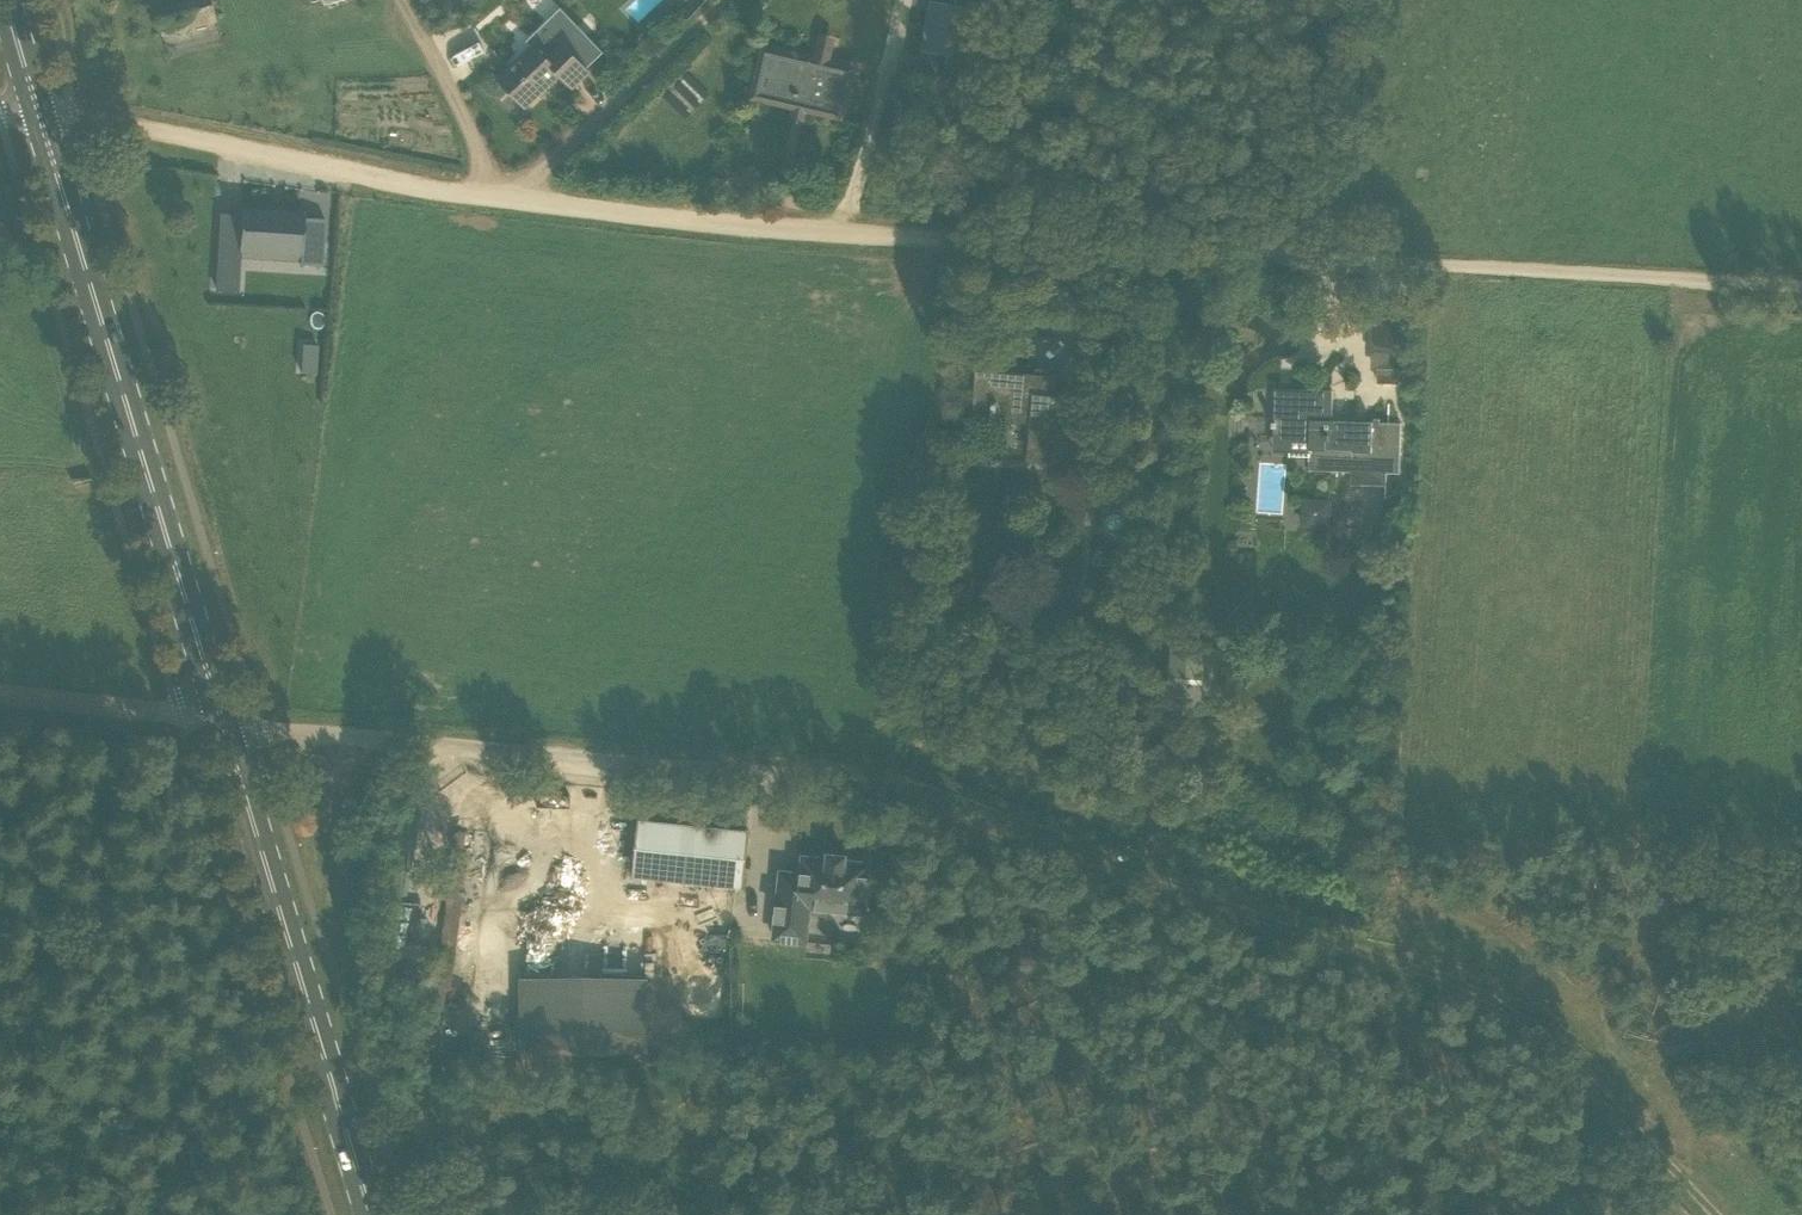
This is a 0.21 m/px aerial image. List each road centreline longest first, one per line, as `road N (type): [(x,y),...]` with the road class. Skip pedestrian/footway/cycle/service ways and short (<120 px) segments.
road 1 (track): [(1724,1214),(1612,1094),(1495,1001),(1434,973),(829,779),(261,730),(0,696)]
road 2 (track): [(1801,288),(673,220),(451,192),(165,131),(0,114)]
road 3 (primary): [(371,1214),(5,0)]

